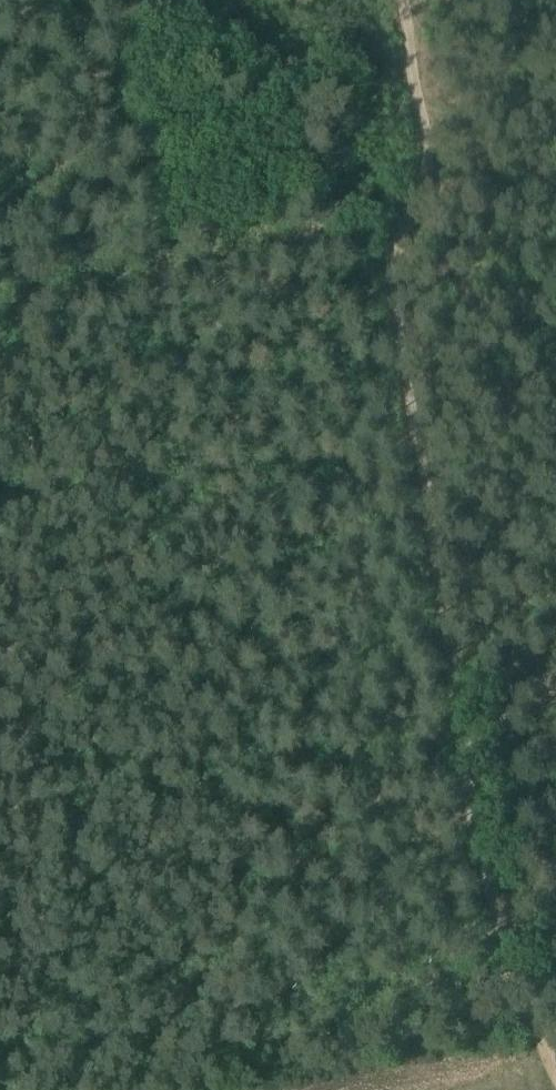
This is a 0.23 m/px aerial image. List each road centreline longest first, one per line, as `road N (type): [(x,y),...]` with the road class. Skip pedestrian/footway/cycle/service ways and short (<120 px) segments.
road 1 (track): [(456,702),(456,668),(361,222)]
road 2 (track): [(555,1077),(514,984),(456,702)]
road 3 (track): [(361,222),(403,204),(429,156),(402,0)]

